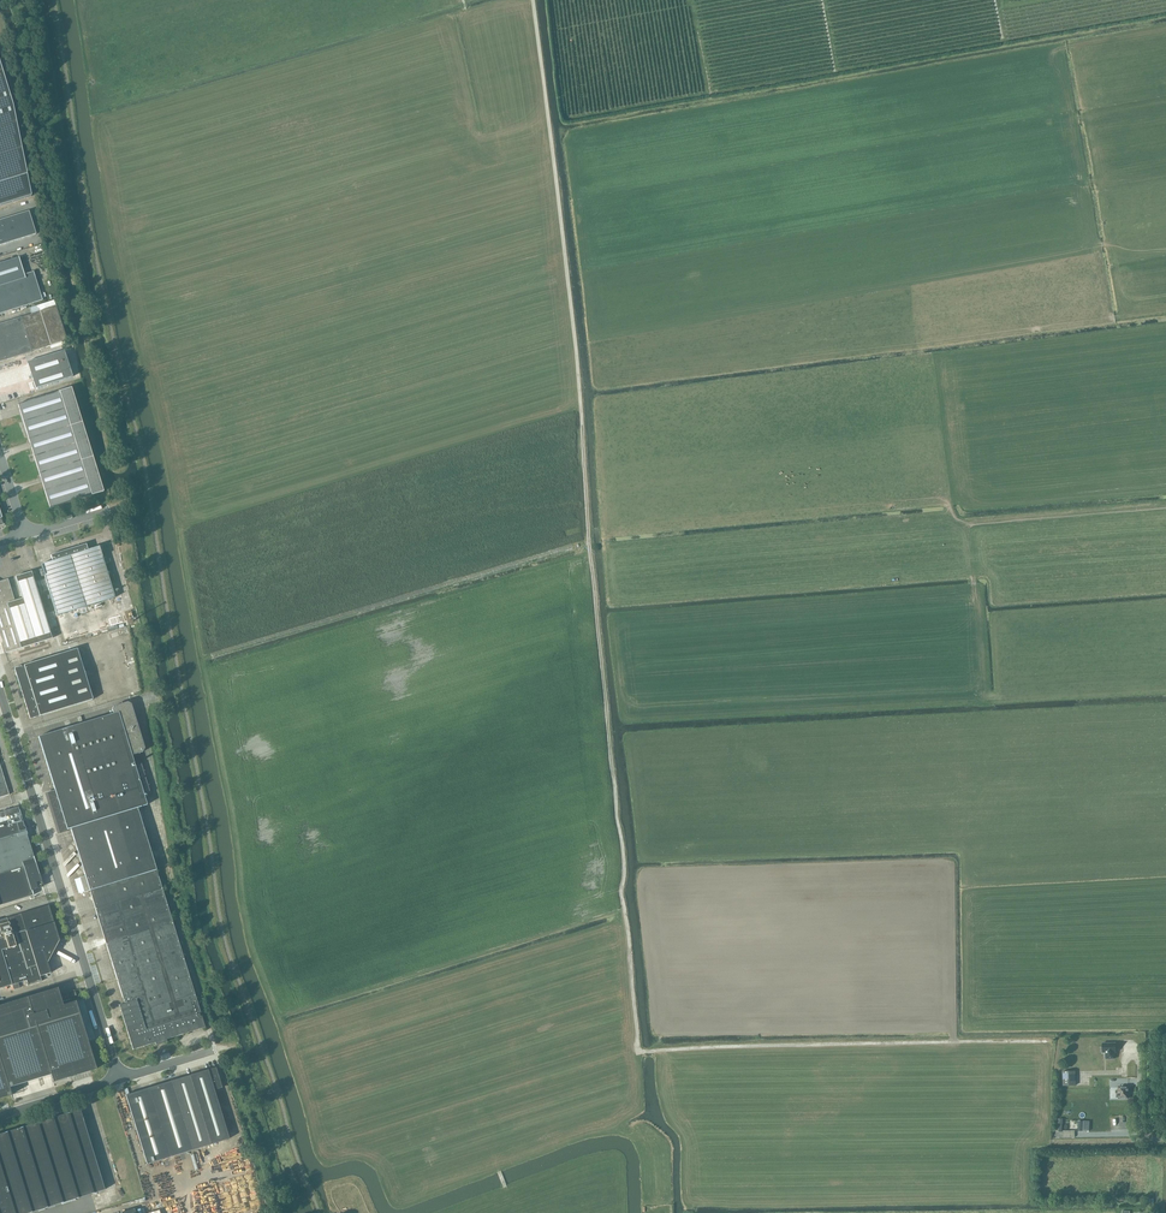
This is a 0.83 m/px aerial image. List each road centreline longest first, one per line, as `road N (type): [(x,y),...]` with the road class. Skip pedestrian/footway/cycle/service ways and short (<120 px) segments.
road 1 (track): [(534,0),(579,385),(640,1052),(1055,1041)]
road 2 (unclassified): [(120,1082),(0,691)]
road 3 (unclassified): [(120,1082),(0,1118)]

